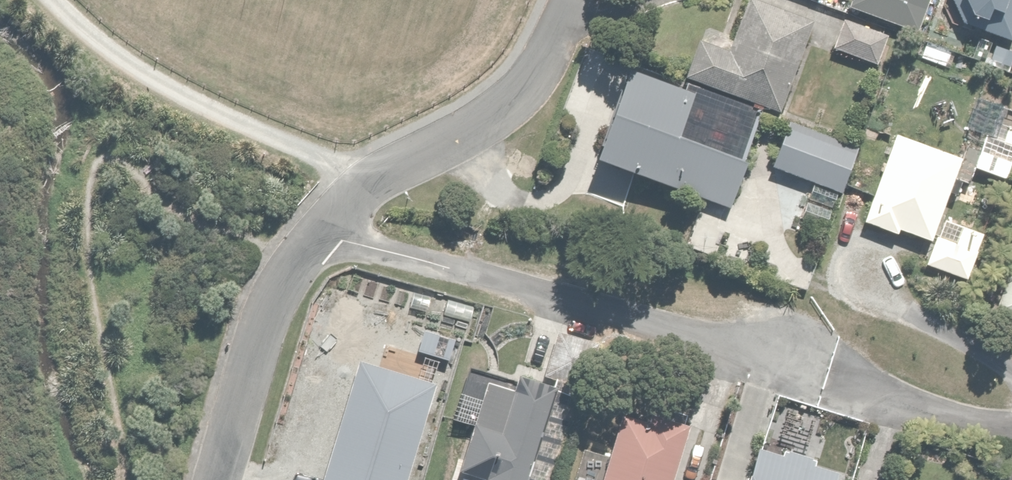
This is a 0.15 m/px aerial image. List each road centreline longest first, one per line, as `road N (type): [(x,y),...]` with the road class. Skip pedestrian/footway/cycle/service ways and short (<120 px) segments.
road 1 (residential): [(847,391),(487,276),(308,231)]
road 2 (residential): [(575,0),(530,83),(308,231)]
road 3 (residential): [(308,231),(257,336),(215,479)]
road 4 (residential): [(1011,433),(865,397)]

